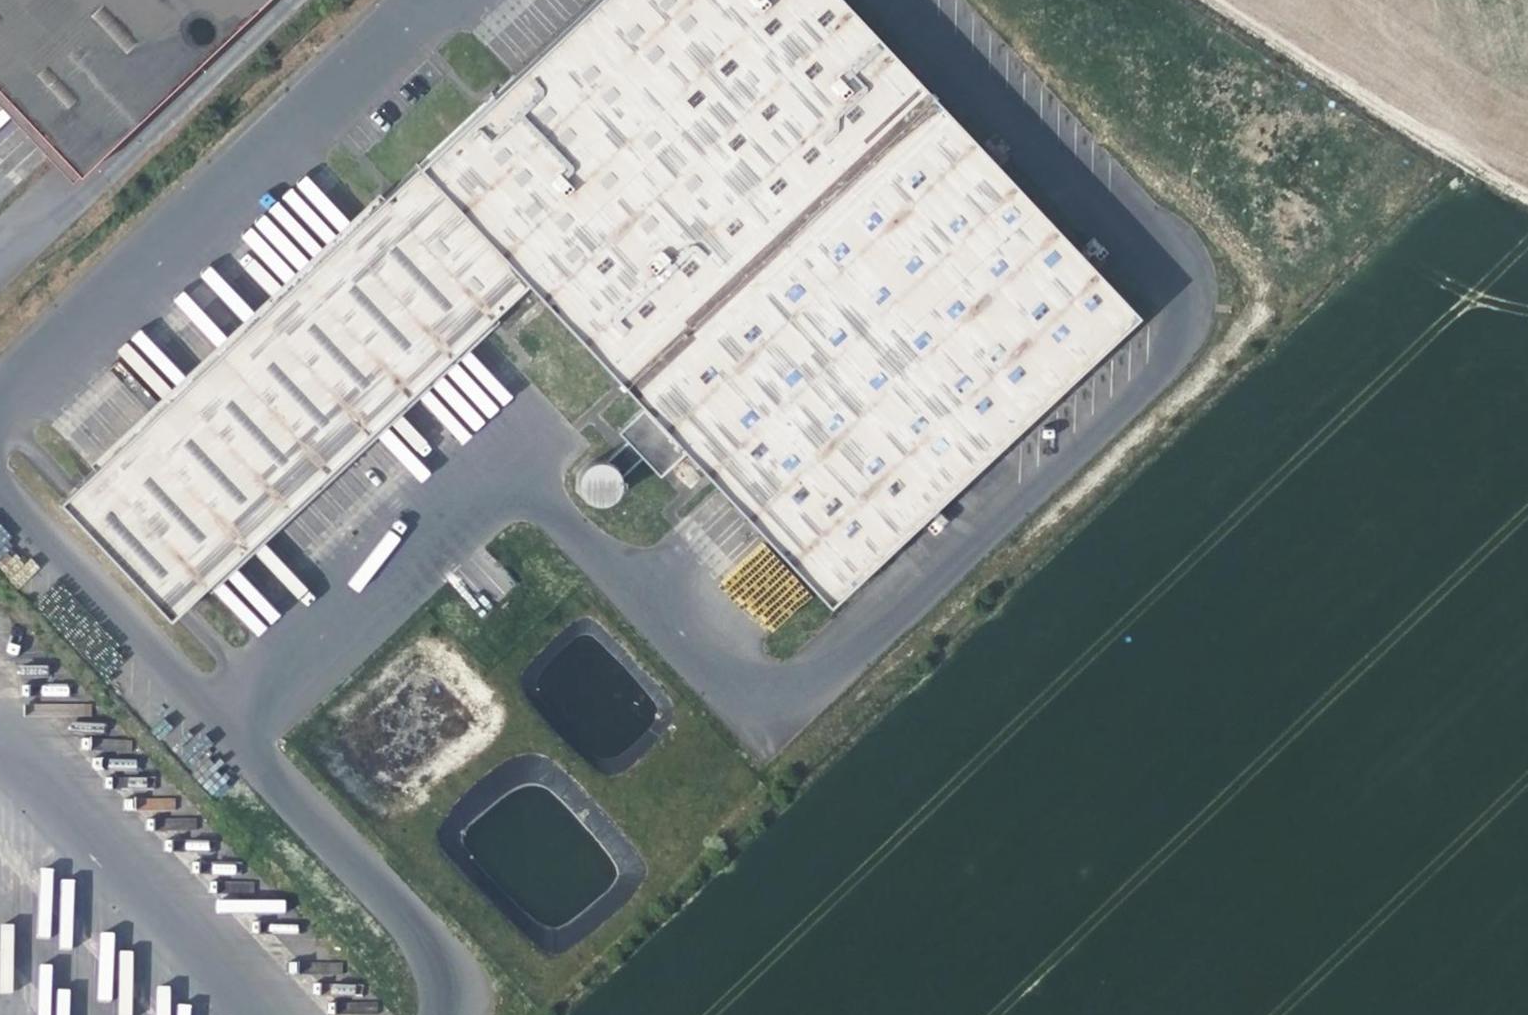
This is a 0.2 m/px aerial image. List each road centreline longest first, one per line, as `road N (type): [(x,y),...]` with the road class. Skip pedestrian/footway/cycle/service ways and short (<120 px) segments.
road 1 (track): [(1527,198),(1214,0)]

